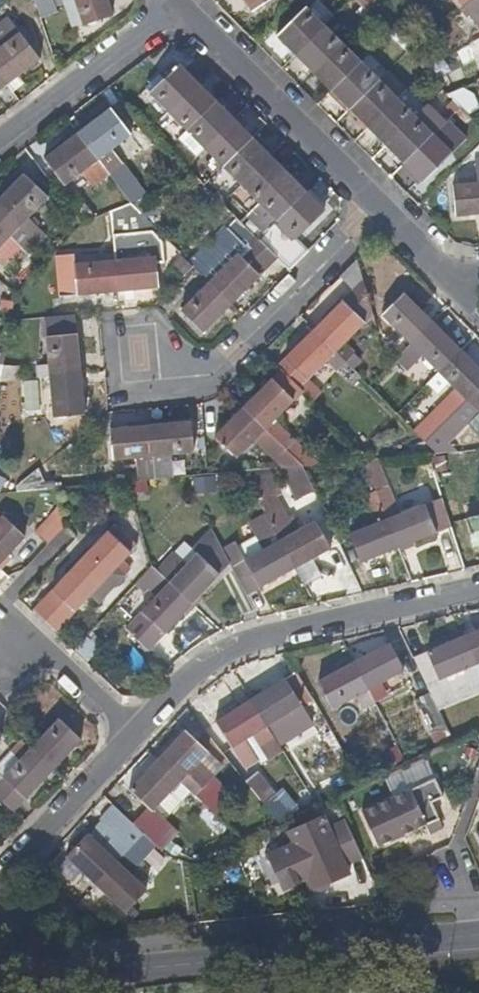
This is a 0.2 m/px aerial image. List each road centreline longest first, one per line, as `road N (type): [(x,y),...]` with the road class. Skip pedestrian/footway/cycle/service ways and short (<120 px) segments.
road 1 (secondary): [(478,935),(0,984)]
road 2 (residential): [(478,590),(218,654),(186,676),(133,737)]
road 3 (residential): [(142,364),(191,363),(235,348),(369,209)]
road 4 (residential): [(175,8),(369,209)]
road 5 (residential): [(0,139),(175,8)]
road 6 (residential): [(133,737),(0,877)]
road 7 (residential): [(133,737),(35,653),(0,647)]

